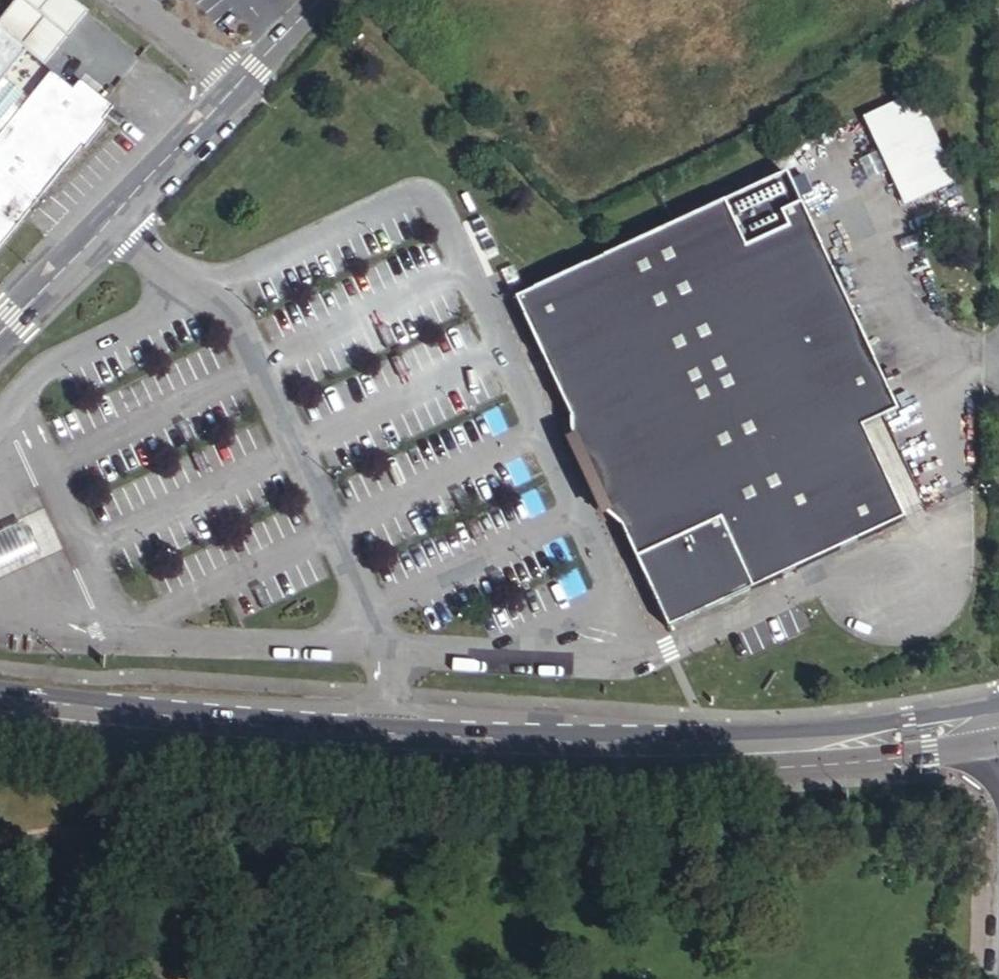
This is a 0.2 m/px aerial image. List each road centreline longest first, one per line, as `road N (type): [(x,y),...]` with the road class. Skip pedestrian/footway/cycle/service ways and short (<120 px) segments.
road 1 (tertiary): [(998,727),(842,749),(699,756),(381,741),(0,704)]
road 2 (residential): [(317,0),(0,341)]

